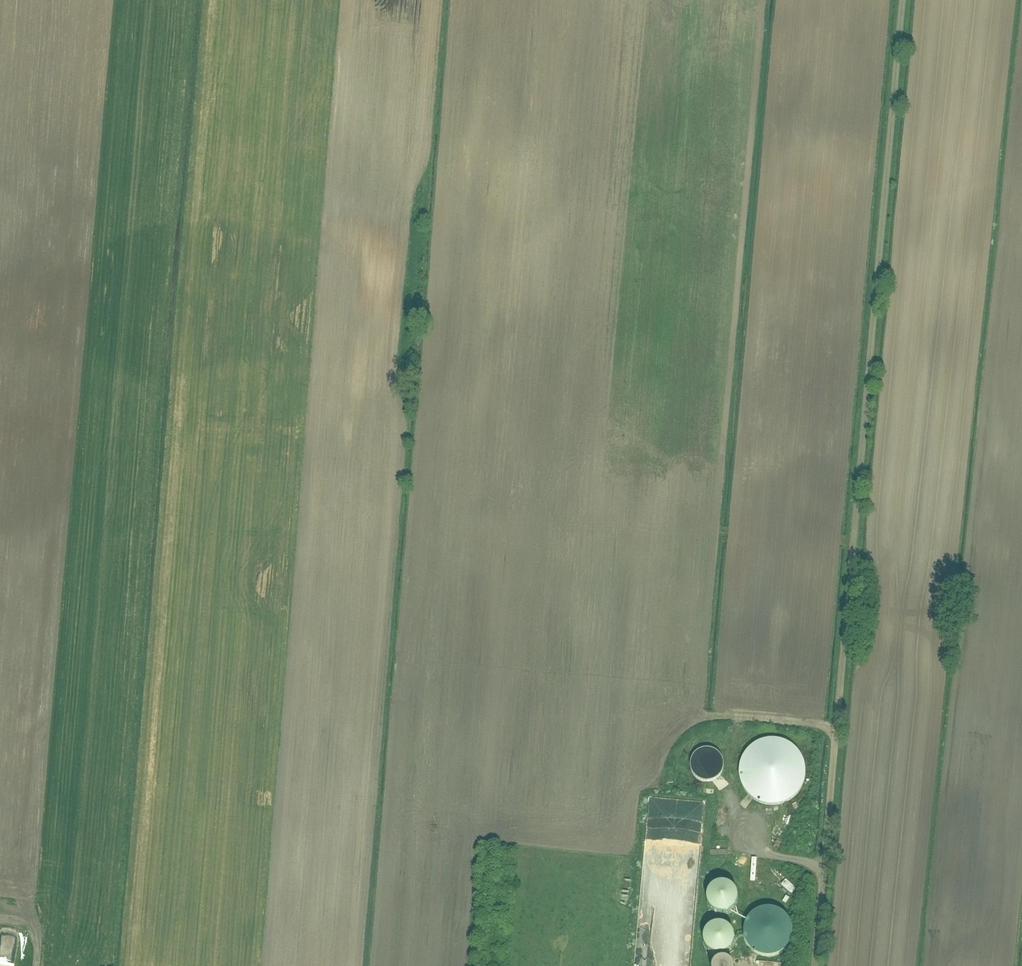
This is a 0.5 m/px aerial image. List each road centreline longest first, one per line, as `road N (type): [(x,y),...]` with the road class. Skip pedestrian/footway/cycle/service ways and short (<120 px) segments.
road 1 (unclassified): [(902,0),(816,965)]

